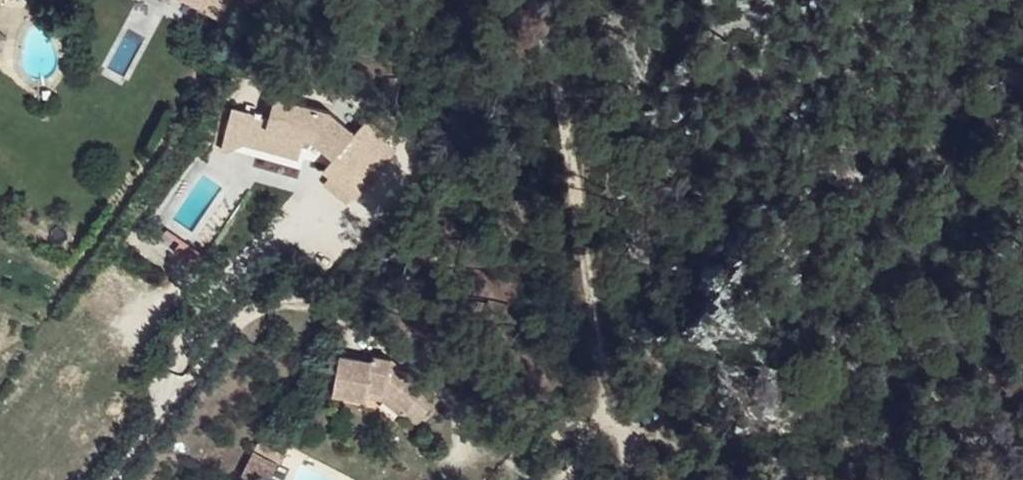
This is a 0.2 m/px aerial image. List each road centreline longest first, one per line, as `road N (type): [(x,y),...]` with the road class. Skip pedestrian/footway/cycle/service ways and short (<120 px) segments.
road 1 (track): [(640,479),(645,285),(558,76),(513,0)]

